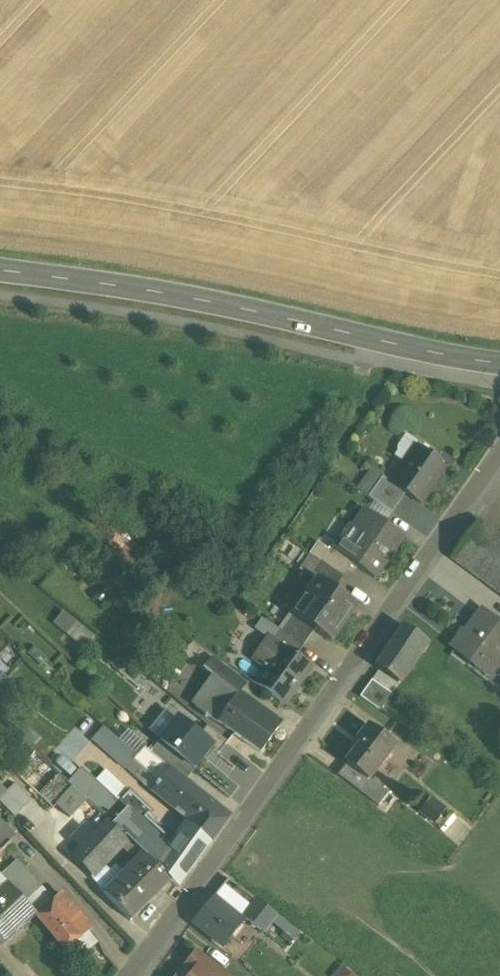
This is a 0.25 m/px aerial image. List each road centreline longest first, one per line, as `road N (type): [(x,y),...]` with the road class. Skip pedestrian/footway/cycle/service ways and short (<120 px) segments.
road 1 (residential): [(136,975),(223,862),(499,452)]
road 2 (secondary): [(0,271),(203,301),(499,363)]

